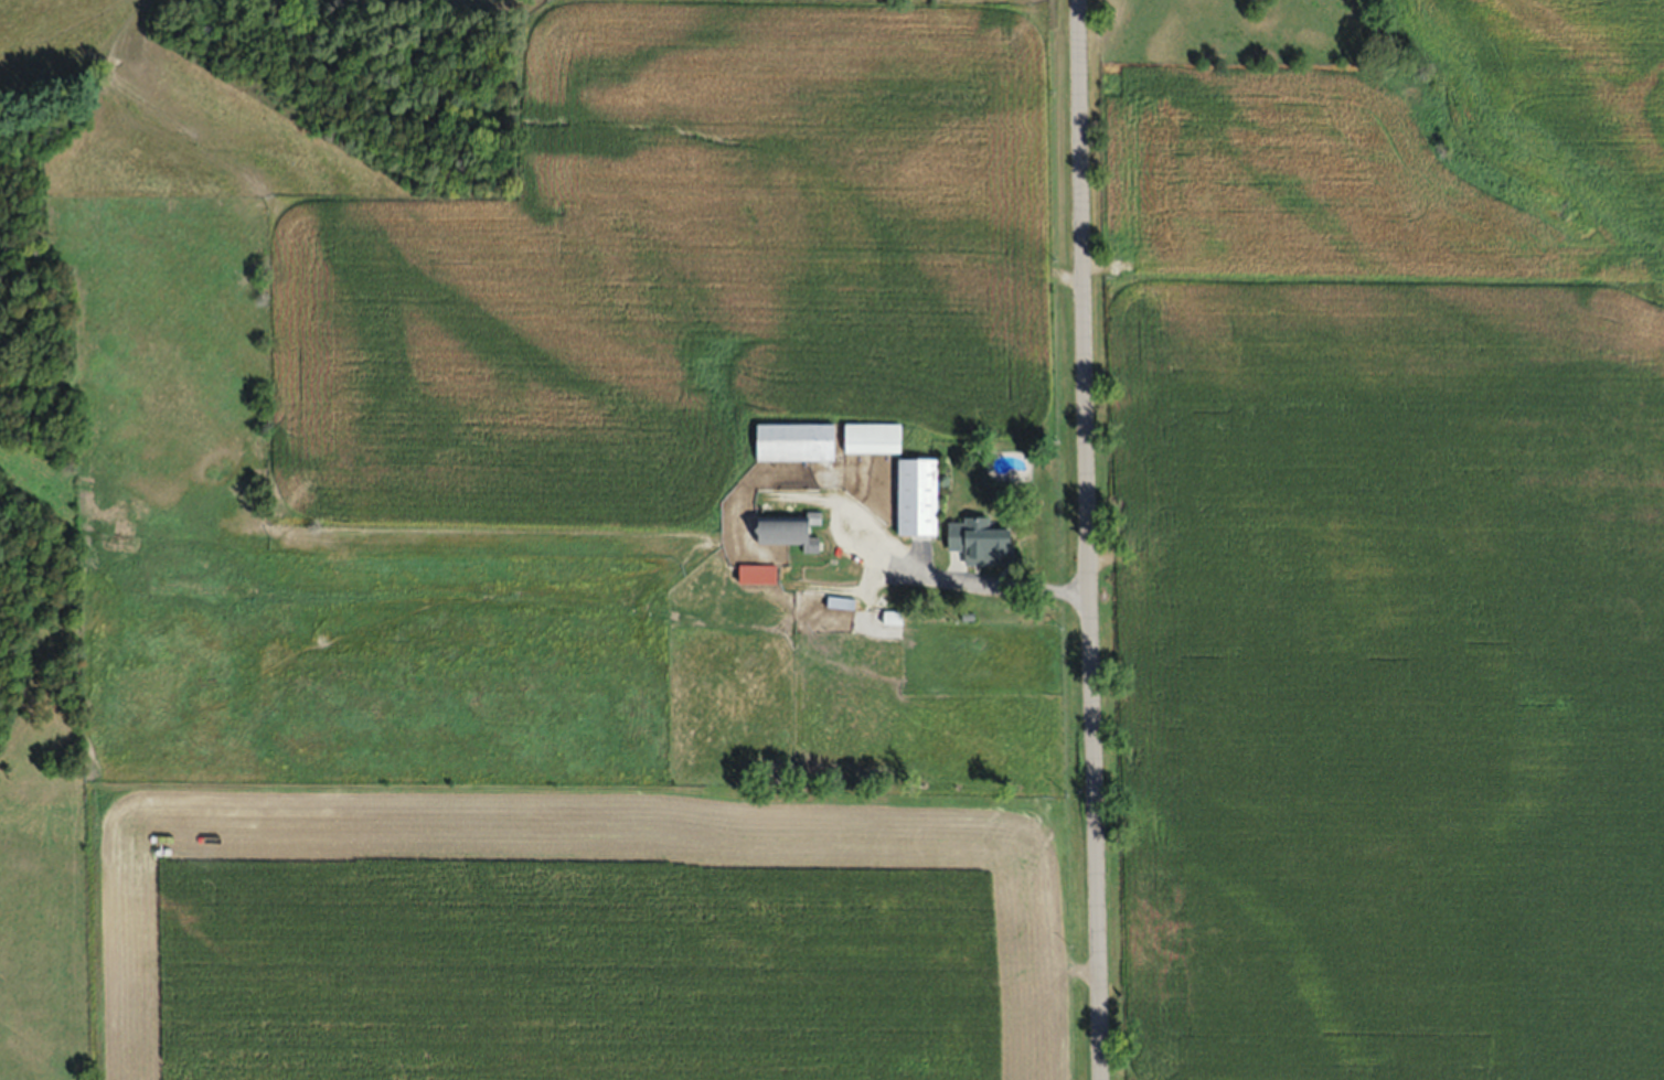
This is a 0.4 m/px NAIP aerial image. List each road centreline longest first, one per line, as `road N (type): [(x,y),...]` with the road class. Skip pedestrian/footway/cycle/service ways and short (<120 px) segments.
road 1 (residential): [(1099,1079),(1079,0)]

